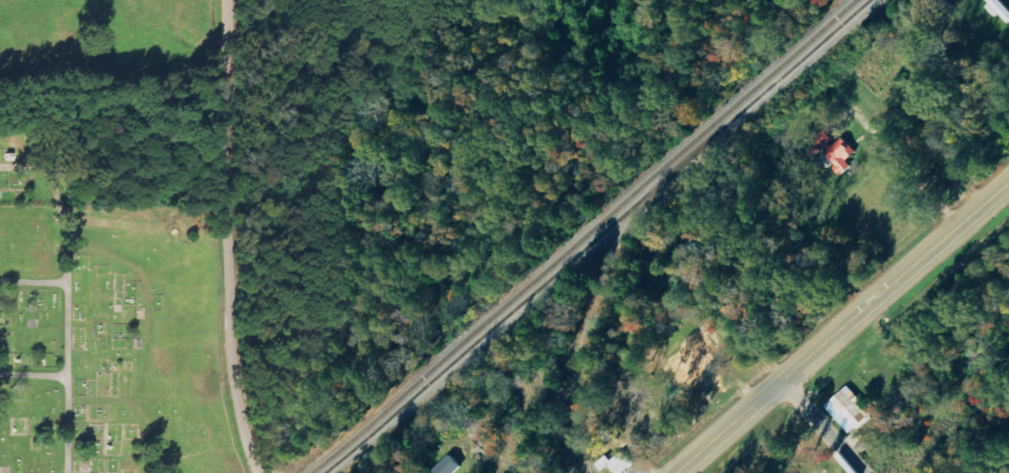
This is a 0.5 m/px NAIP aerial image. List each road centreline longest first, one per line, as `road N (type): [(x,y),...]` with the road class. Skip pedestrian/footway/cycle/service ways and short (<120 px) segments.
road 1 (residential): [(259,472),(237,390),(227,0)]
road 2 (primary): [(677,472),(1008,179)]
road 3 (residential): [(863,472),(782,380)]

